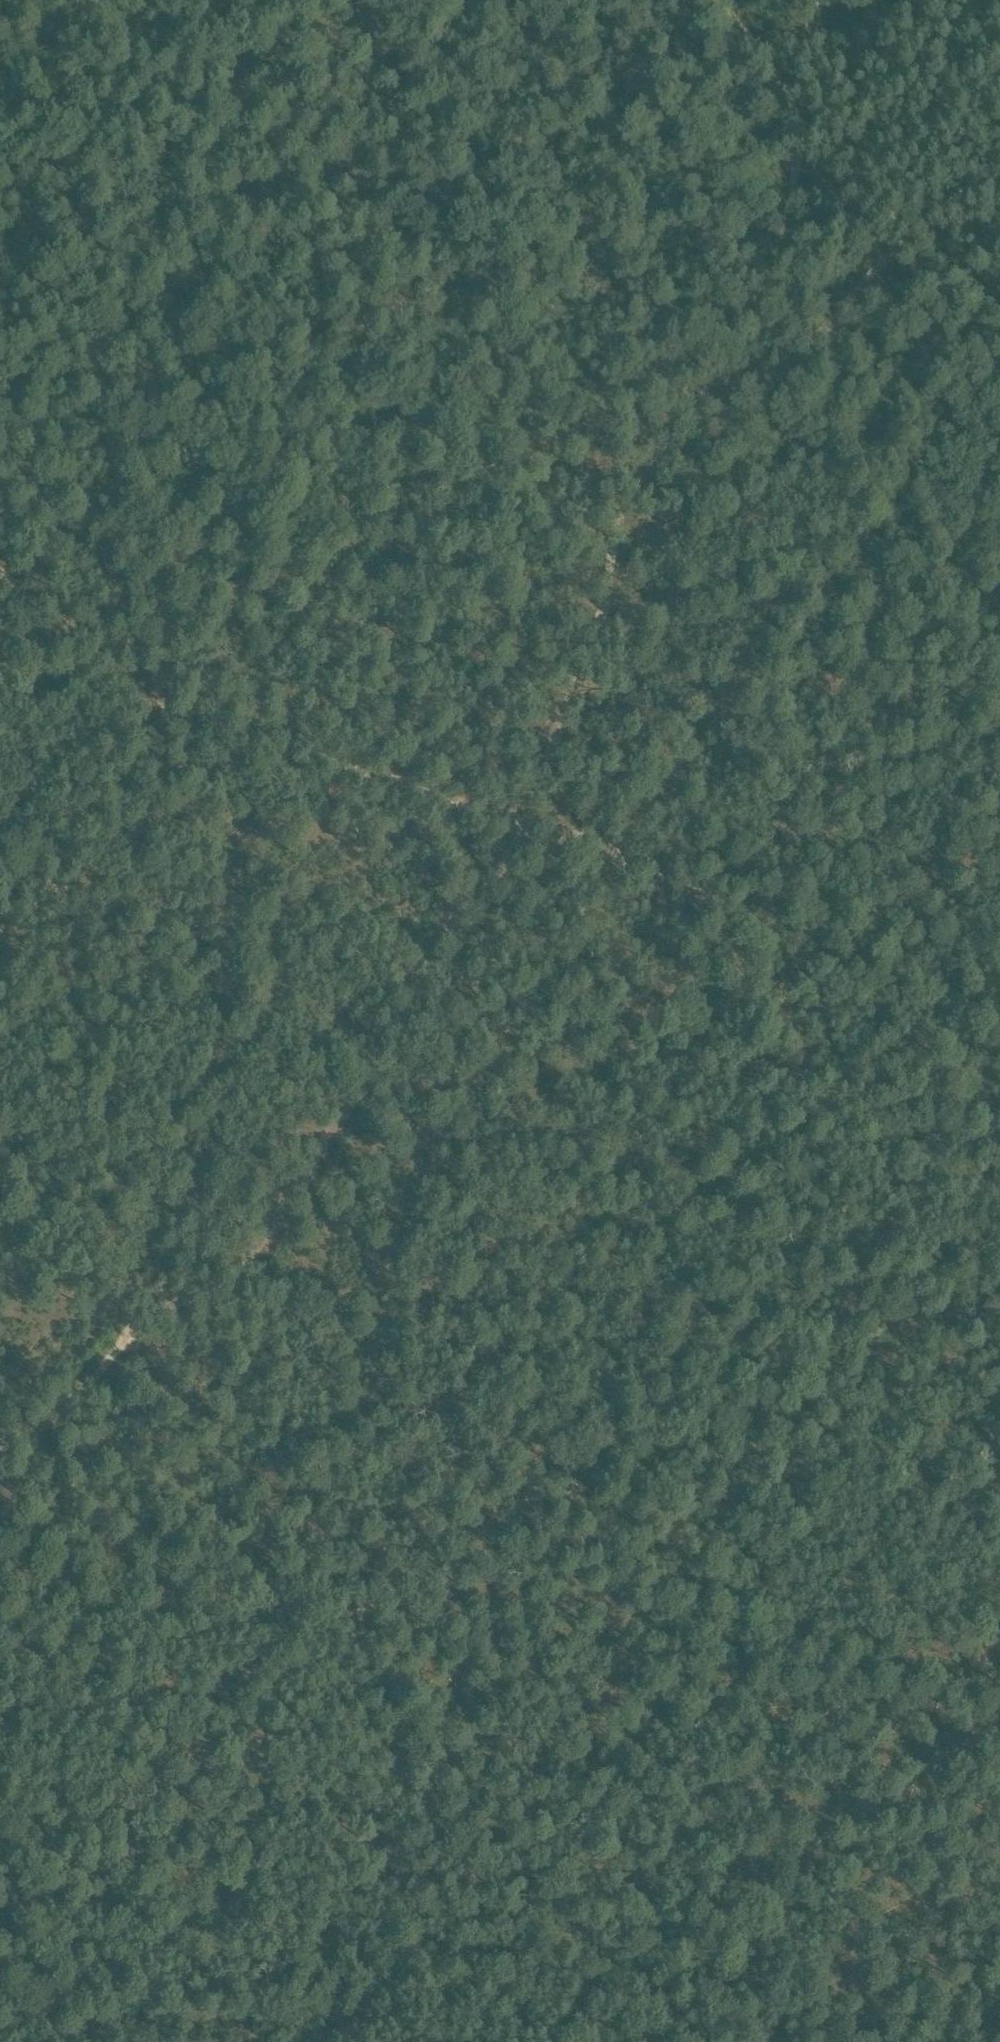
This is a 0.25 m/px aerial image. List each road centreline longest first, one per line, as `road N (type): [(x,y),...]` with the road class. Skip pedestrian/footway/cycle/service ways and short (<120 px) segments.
road 1 (track): [(521,827),(432,953),(245,1265),(45,1428),(0,1444)]
road 2 (track): [(521,827),(661,828),(670,836),(844,1148),(871,1282),(999,1375)]
road 3 (track): [(999,1689),(687,1825),(565,1916),(387,1973),(300,2041)]
road 4 (track): [(0,563),(162,690),(521,827)]
road 5 (track): [(741,364),(668,428),(632,477),(616,522),(611,574),(521,827)]
road 6 (track): [(999,146),(741,364)]
road 7 (track): [(802,165),(741,364)]
road 8 (track): [(694,0),(802,165)]

